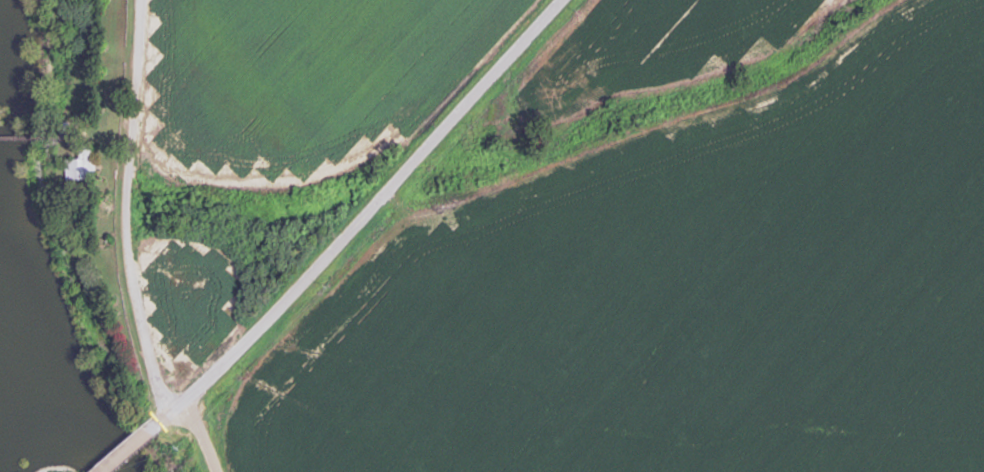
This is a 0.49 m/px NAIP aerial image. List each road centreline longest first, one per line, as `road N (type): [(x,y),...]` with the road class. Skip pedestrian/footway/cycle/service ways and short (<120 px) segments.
road 1 (track): [(388,189),(407,211),(472,204),(604,153),(753,111),(913,0)]
road 2 (tertiary): [(560,0),(279,308),(158,421)]
road 3 (residential): [(172,408),(144,343),(124,231),(138,0)]

